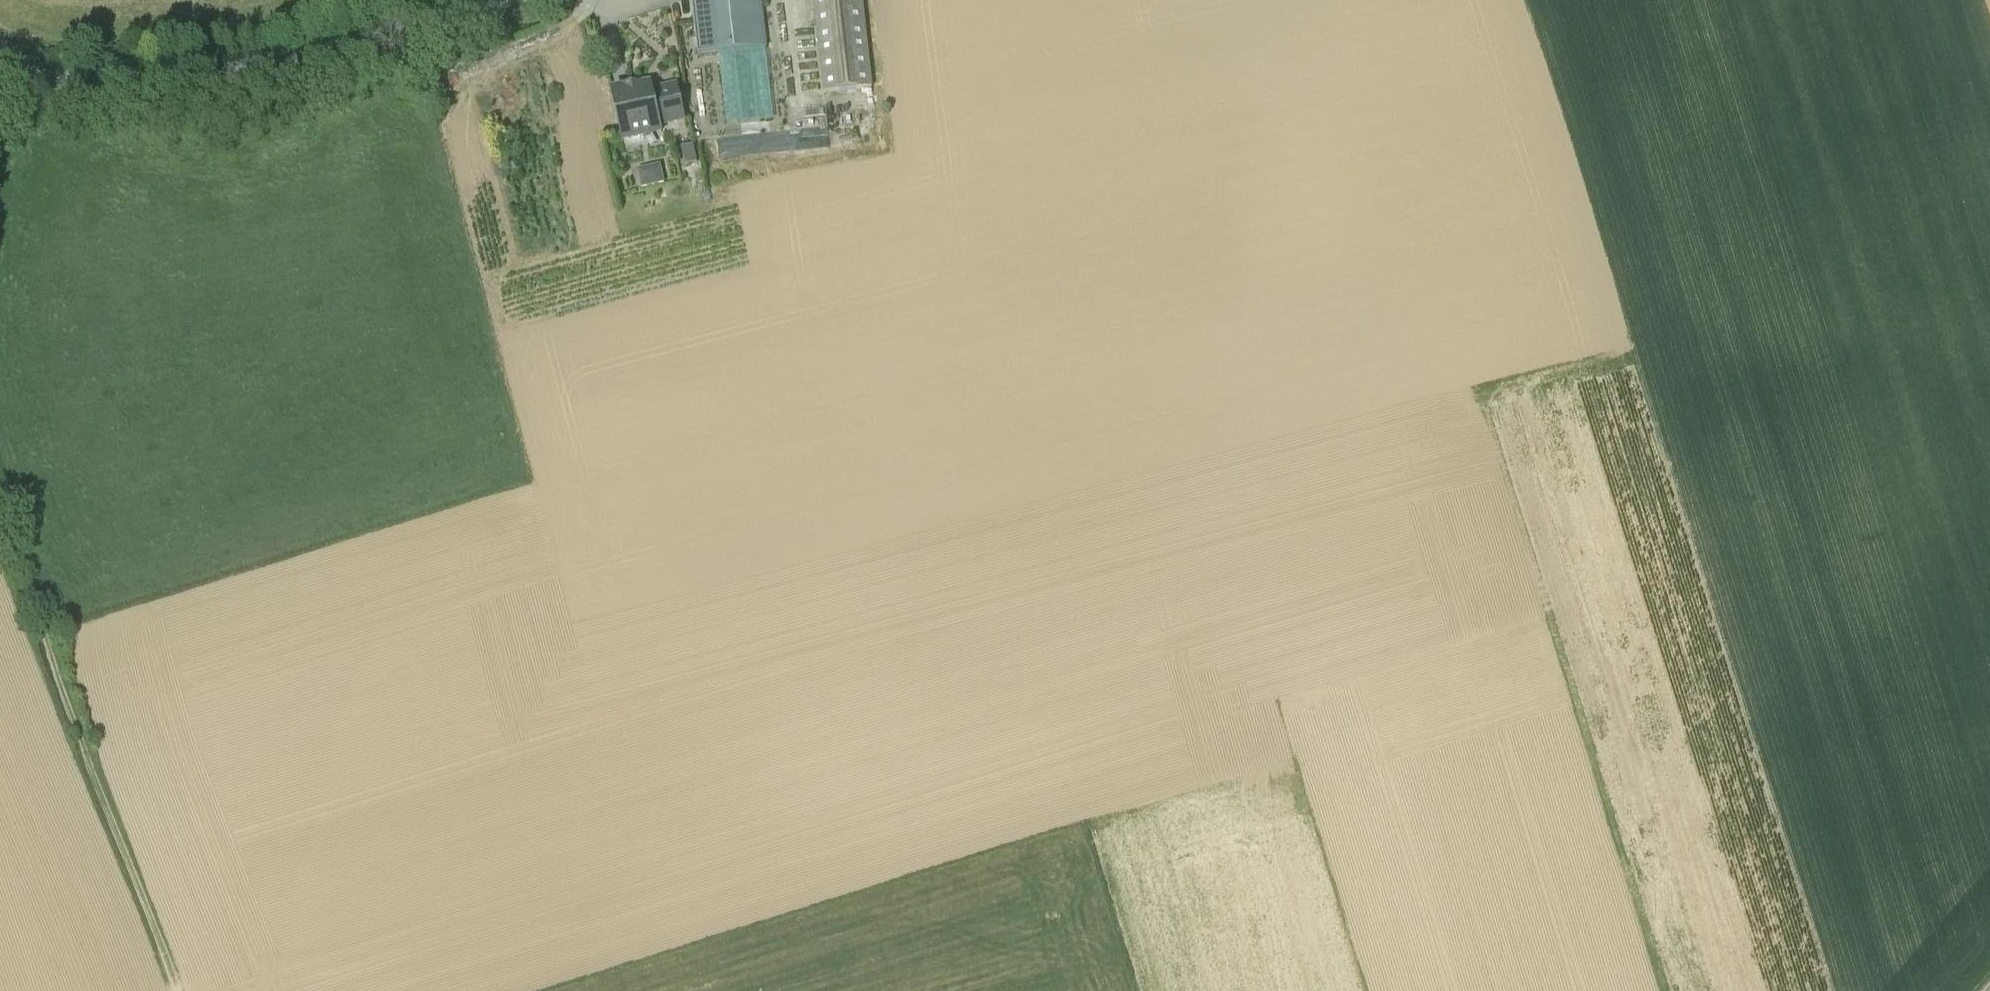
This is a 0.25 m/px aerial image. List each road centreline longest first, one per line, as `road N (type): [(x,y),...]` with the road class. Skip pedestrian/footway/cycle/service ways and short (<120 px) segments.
road 1 (unclassified): [(0,67),(103,83),(197,76),(323,50),(495,0)]
road 2 (track): [(0,518),(178,990)]

